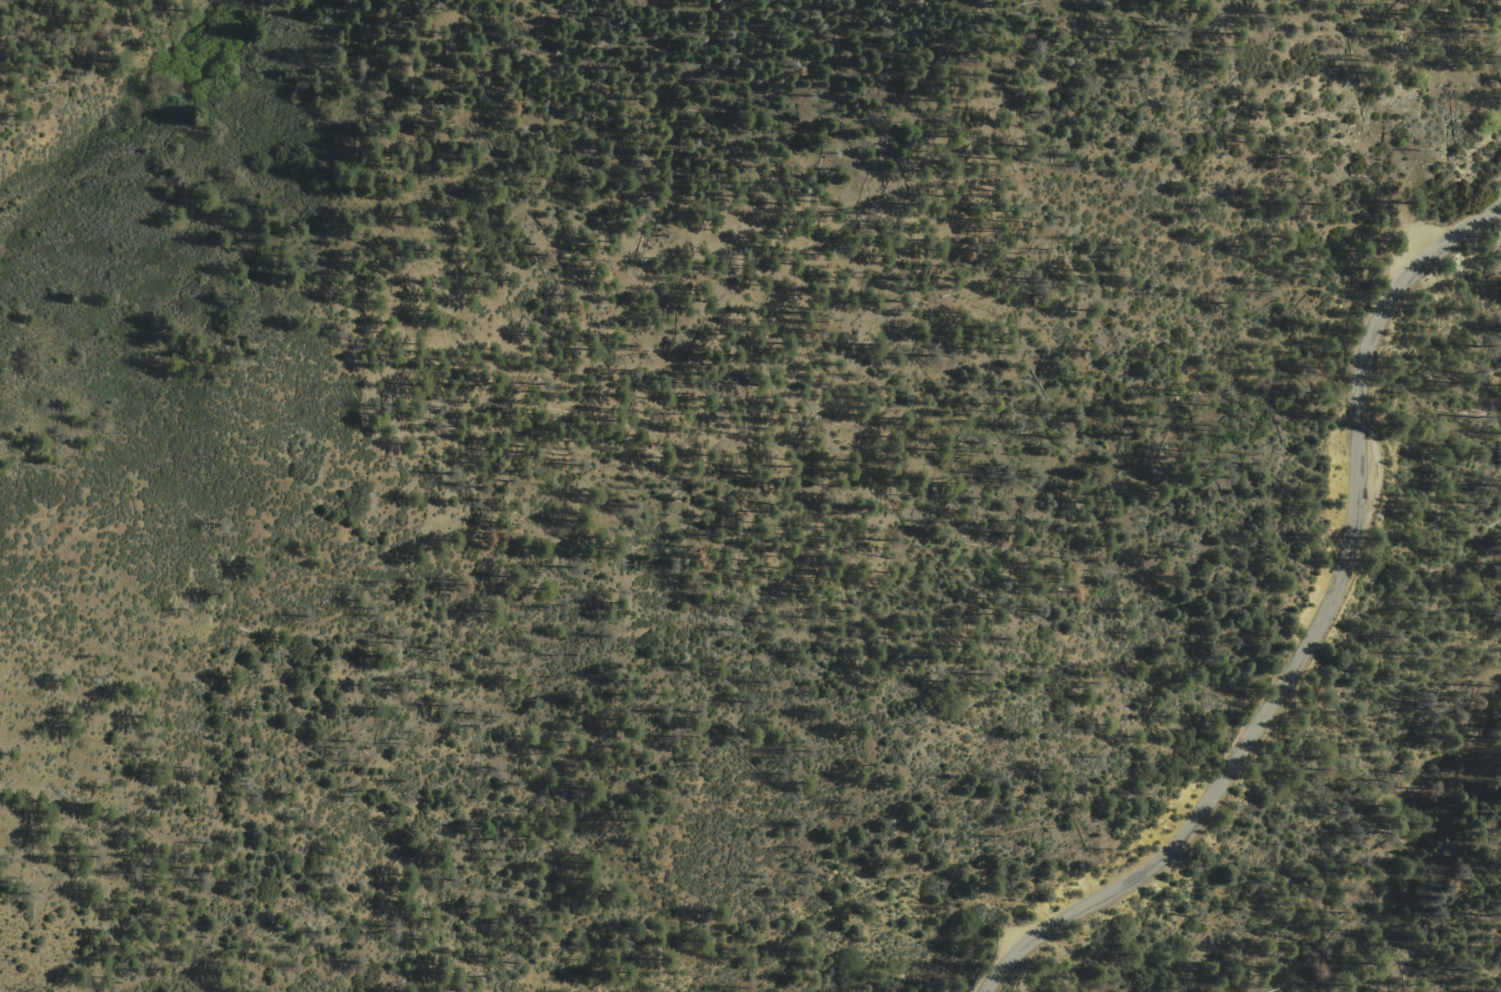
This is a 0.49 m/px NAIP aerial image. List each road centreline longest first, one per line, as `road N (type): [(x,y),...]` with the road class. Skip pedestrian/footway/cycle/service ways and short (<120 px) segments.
road 1 (residential): [(984,991),(1039,935),(1173,849),(1230,775),(1318,632),(1347,566),(1363,367),(1379,313),(1431,257),(1500,208)]

